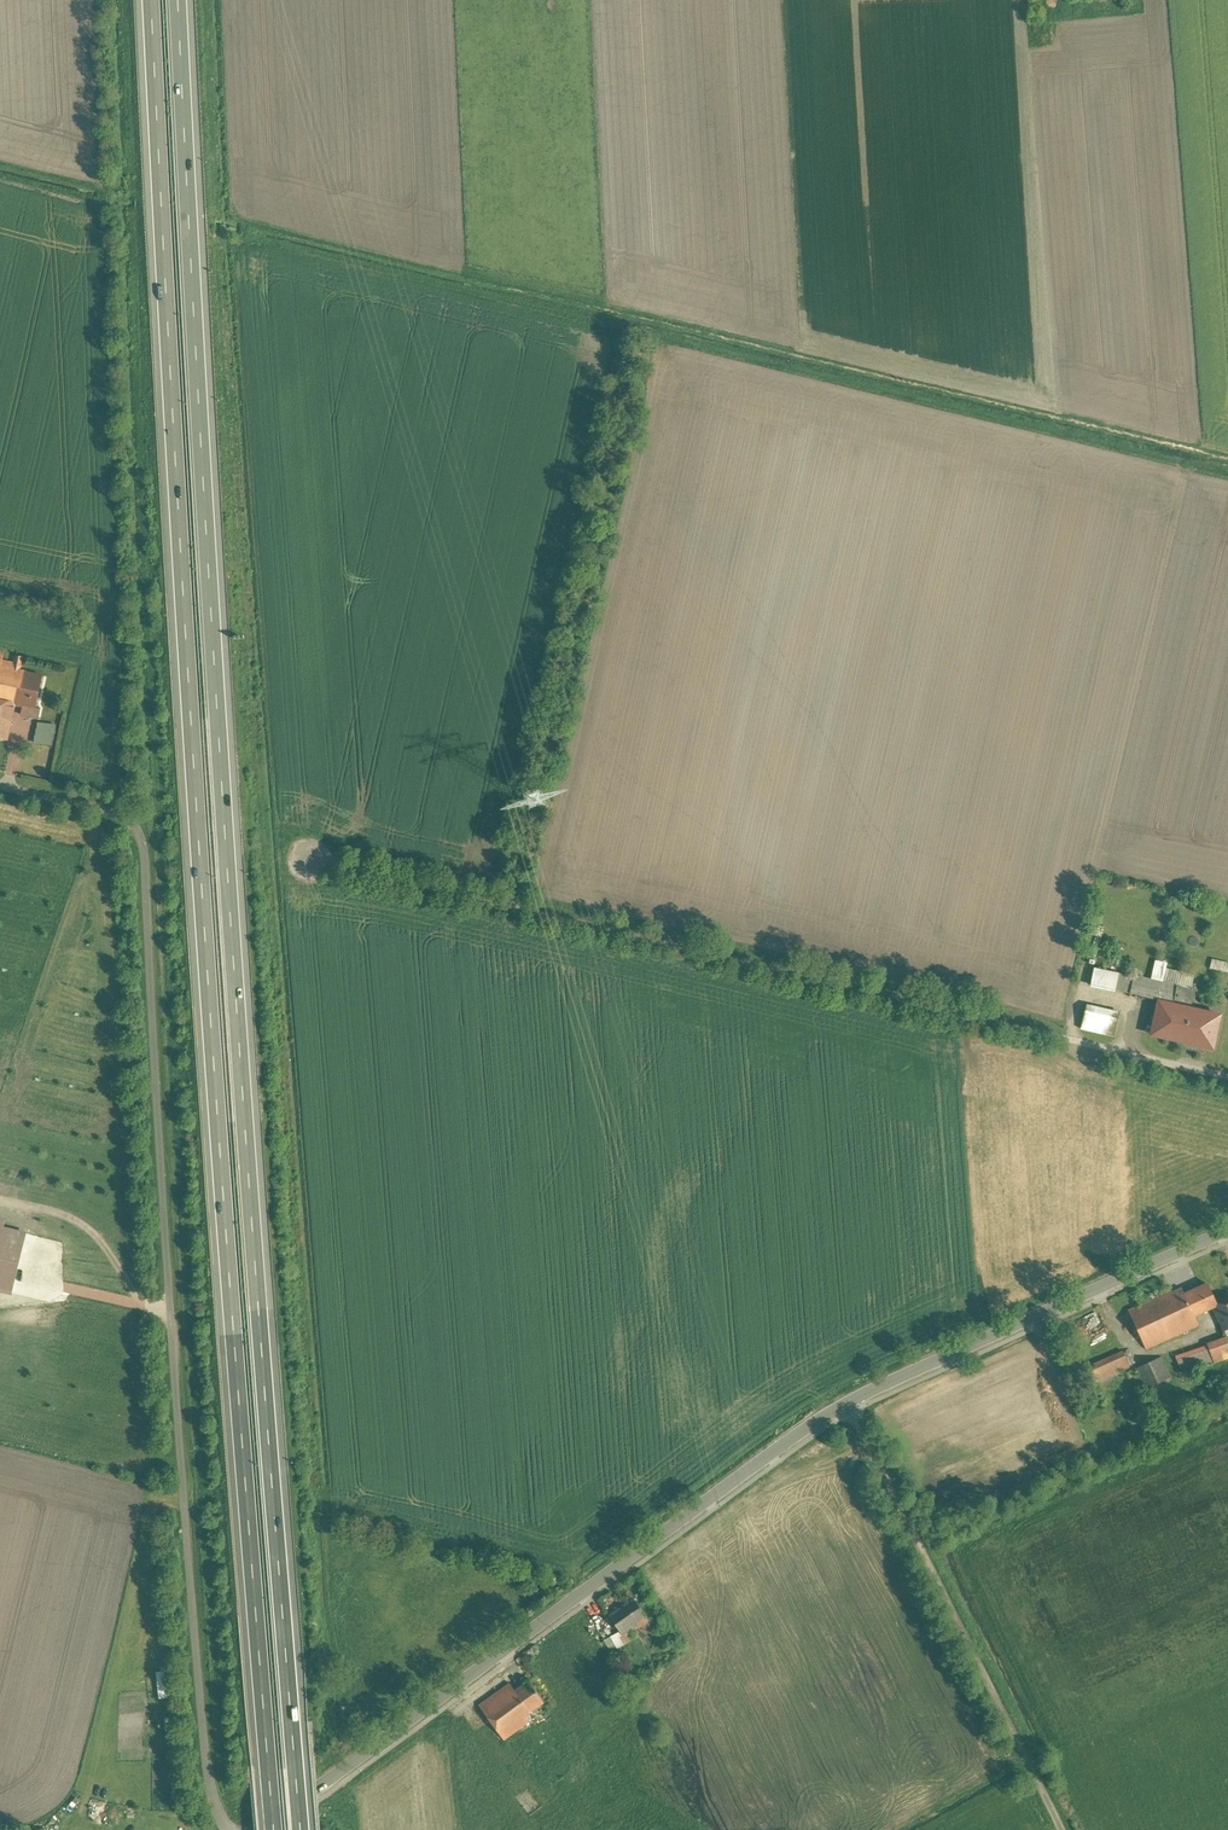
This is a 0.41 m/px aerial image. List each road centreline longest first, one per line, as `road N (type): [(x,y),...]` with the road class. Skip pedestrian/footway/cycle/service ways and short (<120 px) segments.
road 1 (motorway): [(302,1829),(220,766),(178,0)]
road 2 (motorway): [(152,0),(194,773),(275,1829)]
road 3 (unclassified): [(223,1829),(205,1773),(142,868),(121,822),(0,791)]
road 4 (tertiary): [(264,1829),(809,1426),(1227,1229)]
road 5 (residential): [(306,858),(1227,1073)]

